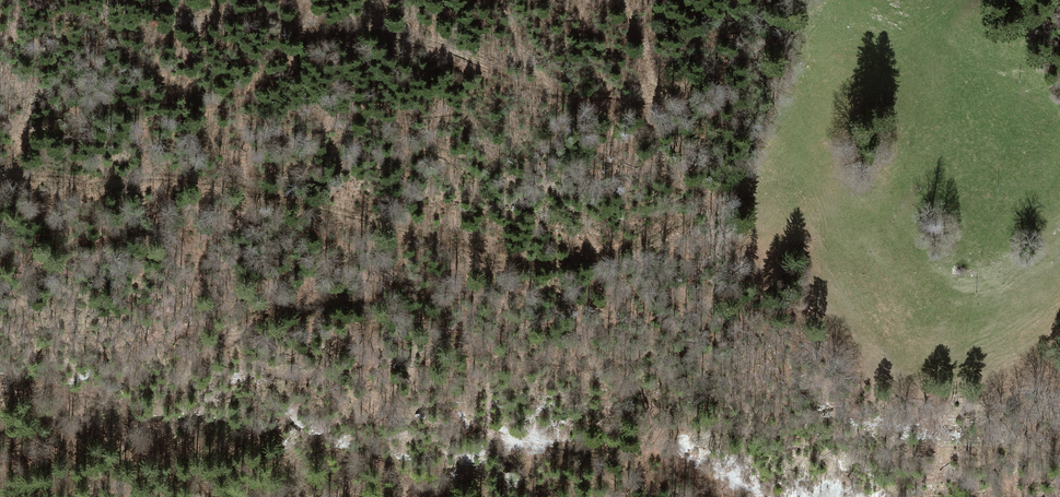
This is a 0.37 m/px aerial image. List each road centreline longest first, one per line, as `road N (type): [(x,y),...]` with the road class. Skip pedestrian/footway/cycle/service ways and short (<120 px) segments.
road 1 (track): [(792,121),(711,202),(625,243),(535,263),(232,183),(143,175),(0,177)]
road 2 (track): [(815,0),(709,78),(651,101),(561,94),(397,37),(120,0)]

